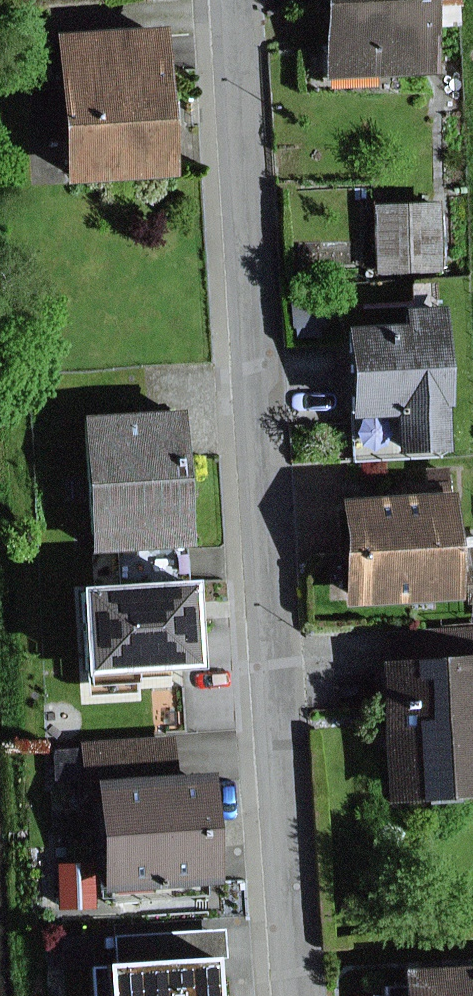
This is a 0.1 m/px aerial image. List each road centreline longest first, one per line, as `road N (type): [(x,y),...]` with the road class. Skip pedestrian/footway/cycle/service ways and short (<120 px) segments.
road 1 (residential): [(236,0),(303,995)]

